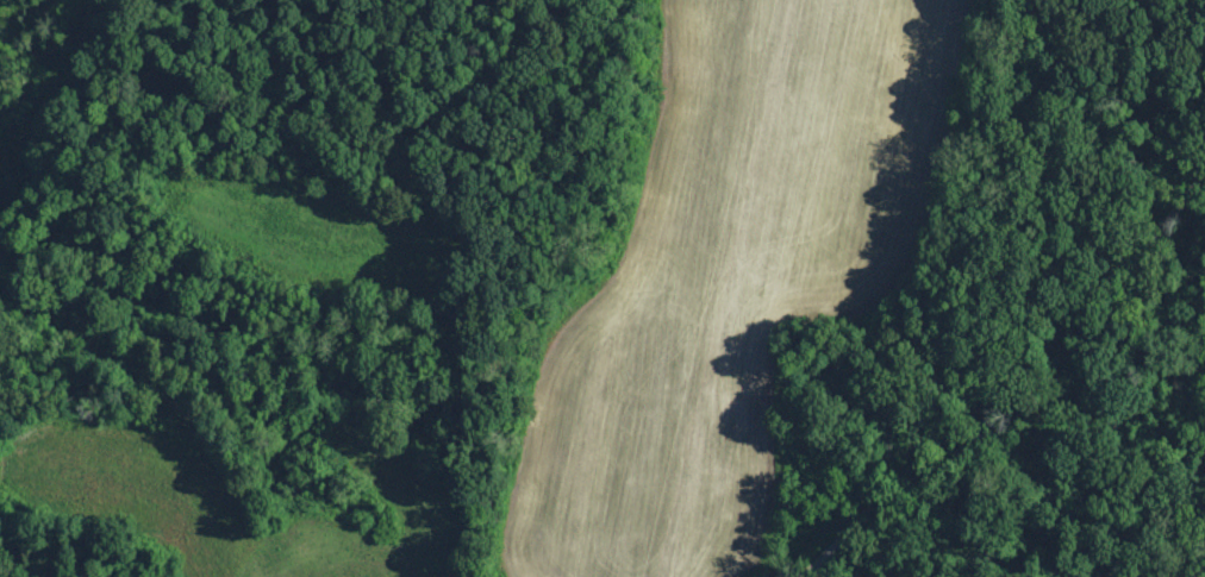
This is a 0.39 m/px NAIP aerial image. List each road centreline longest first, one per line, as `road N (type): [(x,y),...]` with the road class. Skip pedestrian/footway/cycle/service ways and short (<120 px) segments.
road 1 (residential): [(1204,186),(999,399),(807,576)]

